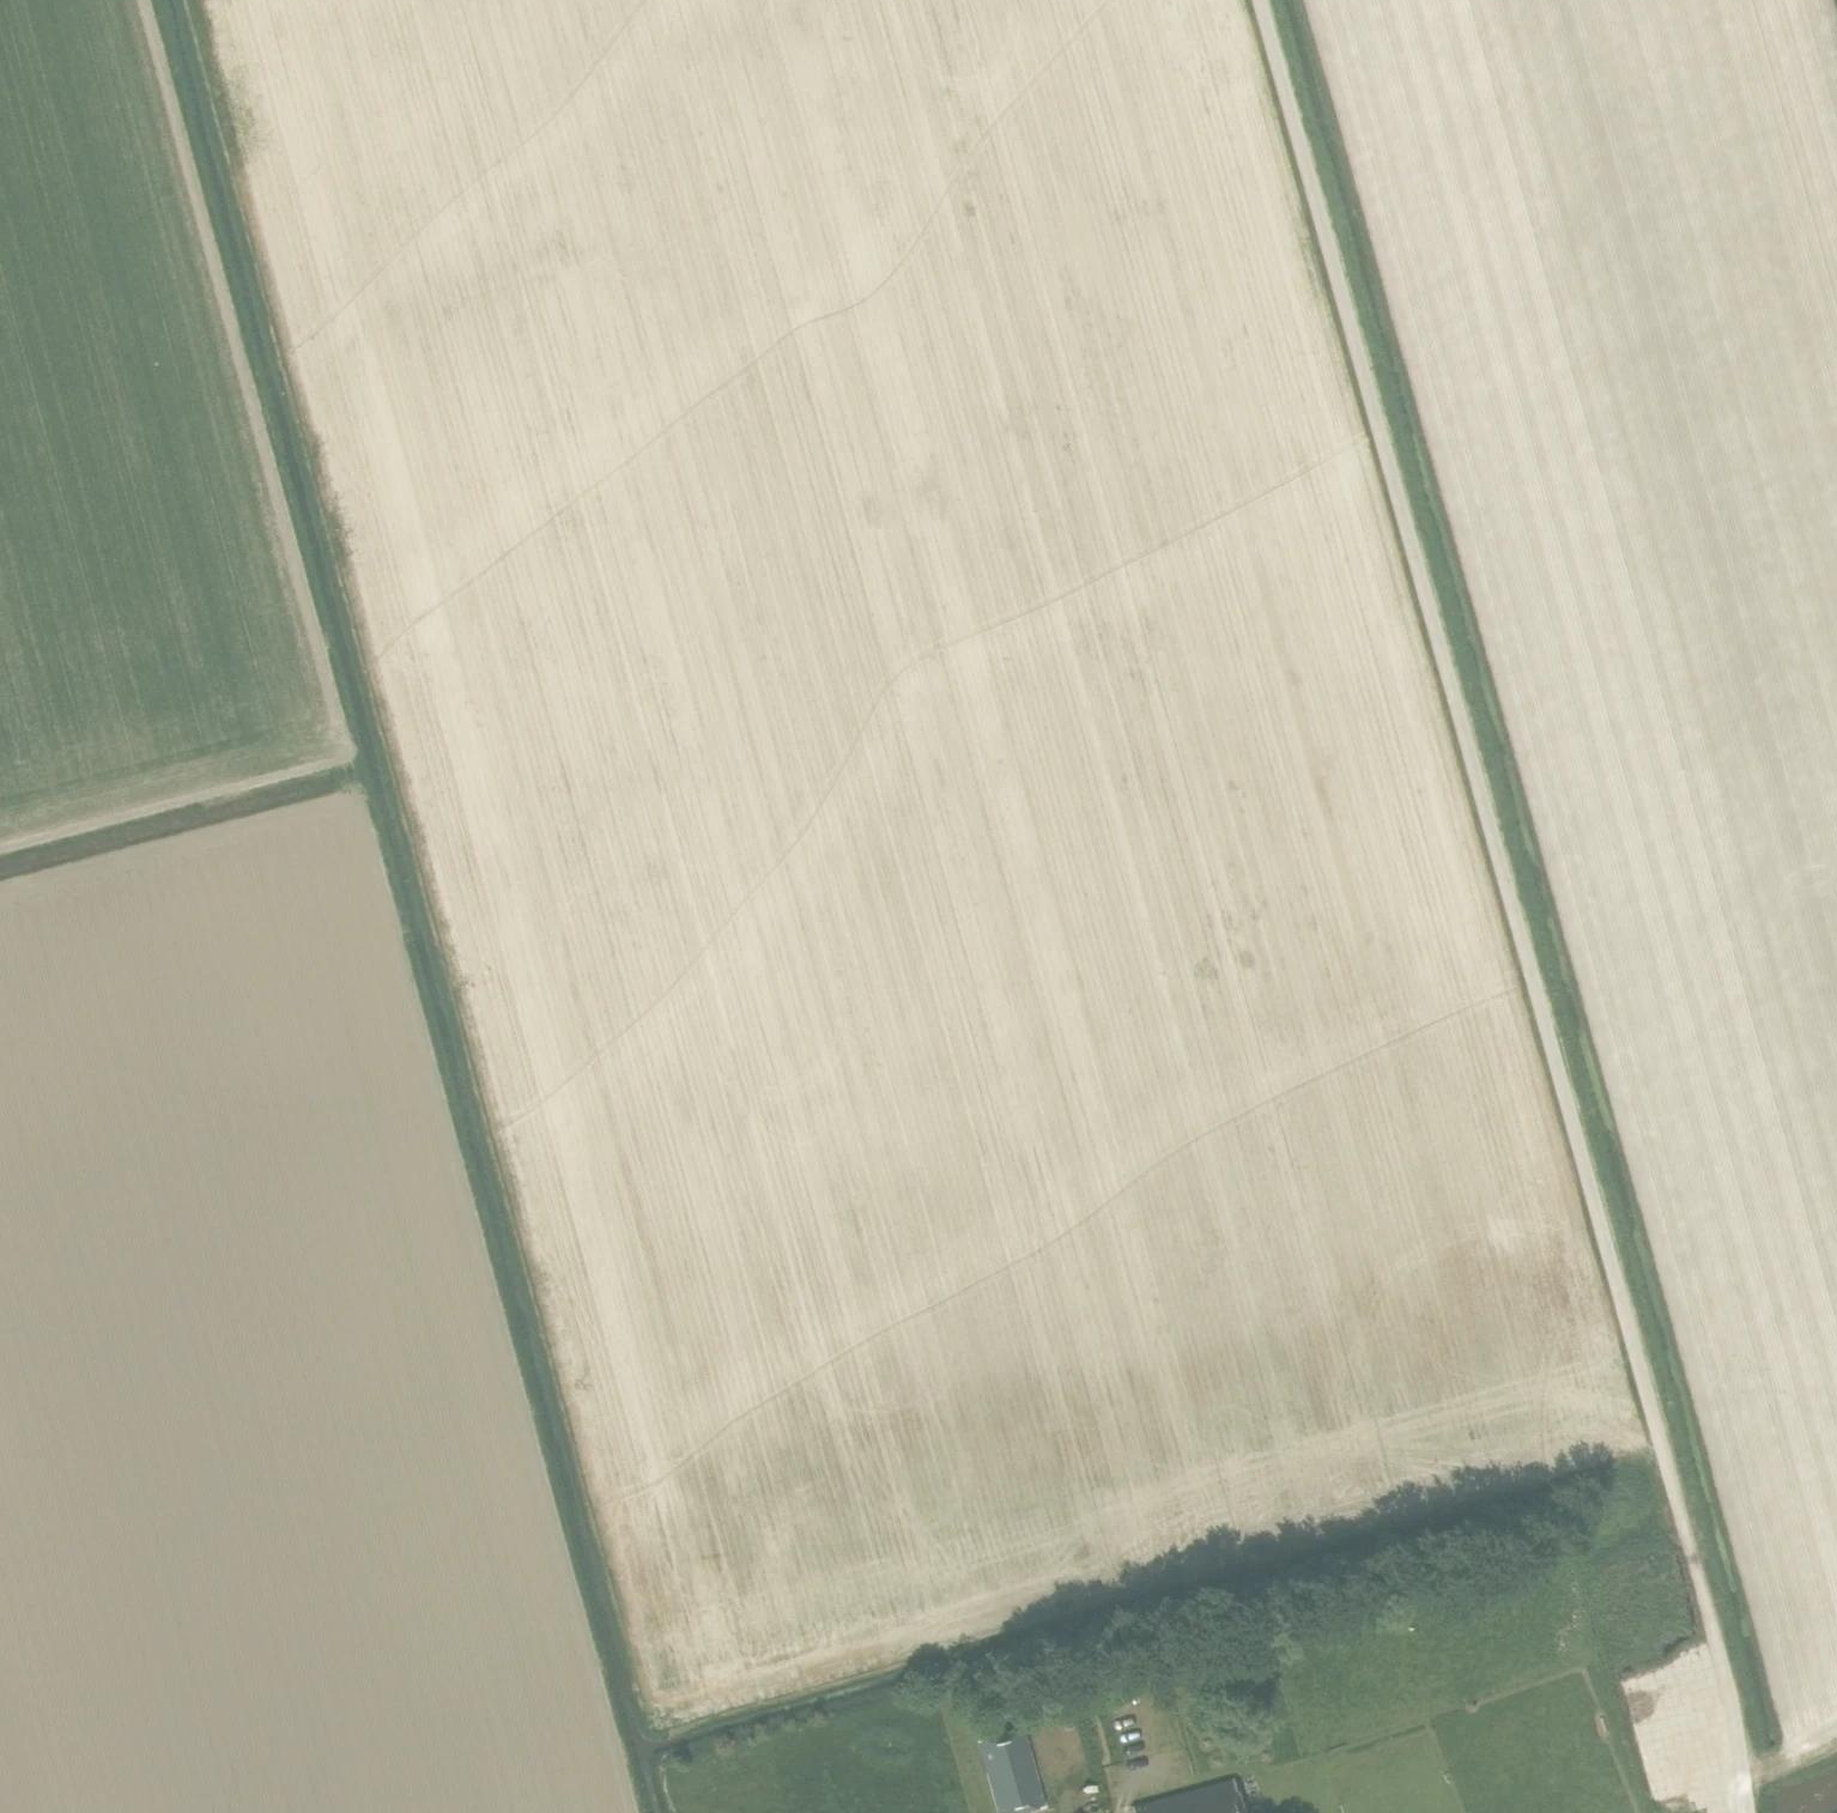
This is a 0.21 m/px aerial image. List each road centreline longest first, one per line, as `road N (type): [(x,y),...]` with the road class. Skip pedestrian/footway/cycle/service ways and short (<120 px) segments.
road 1 (unclassified): [(1747,1812),(1714,1626)]

